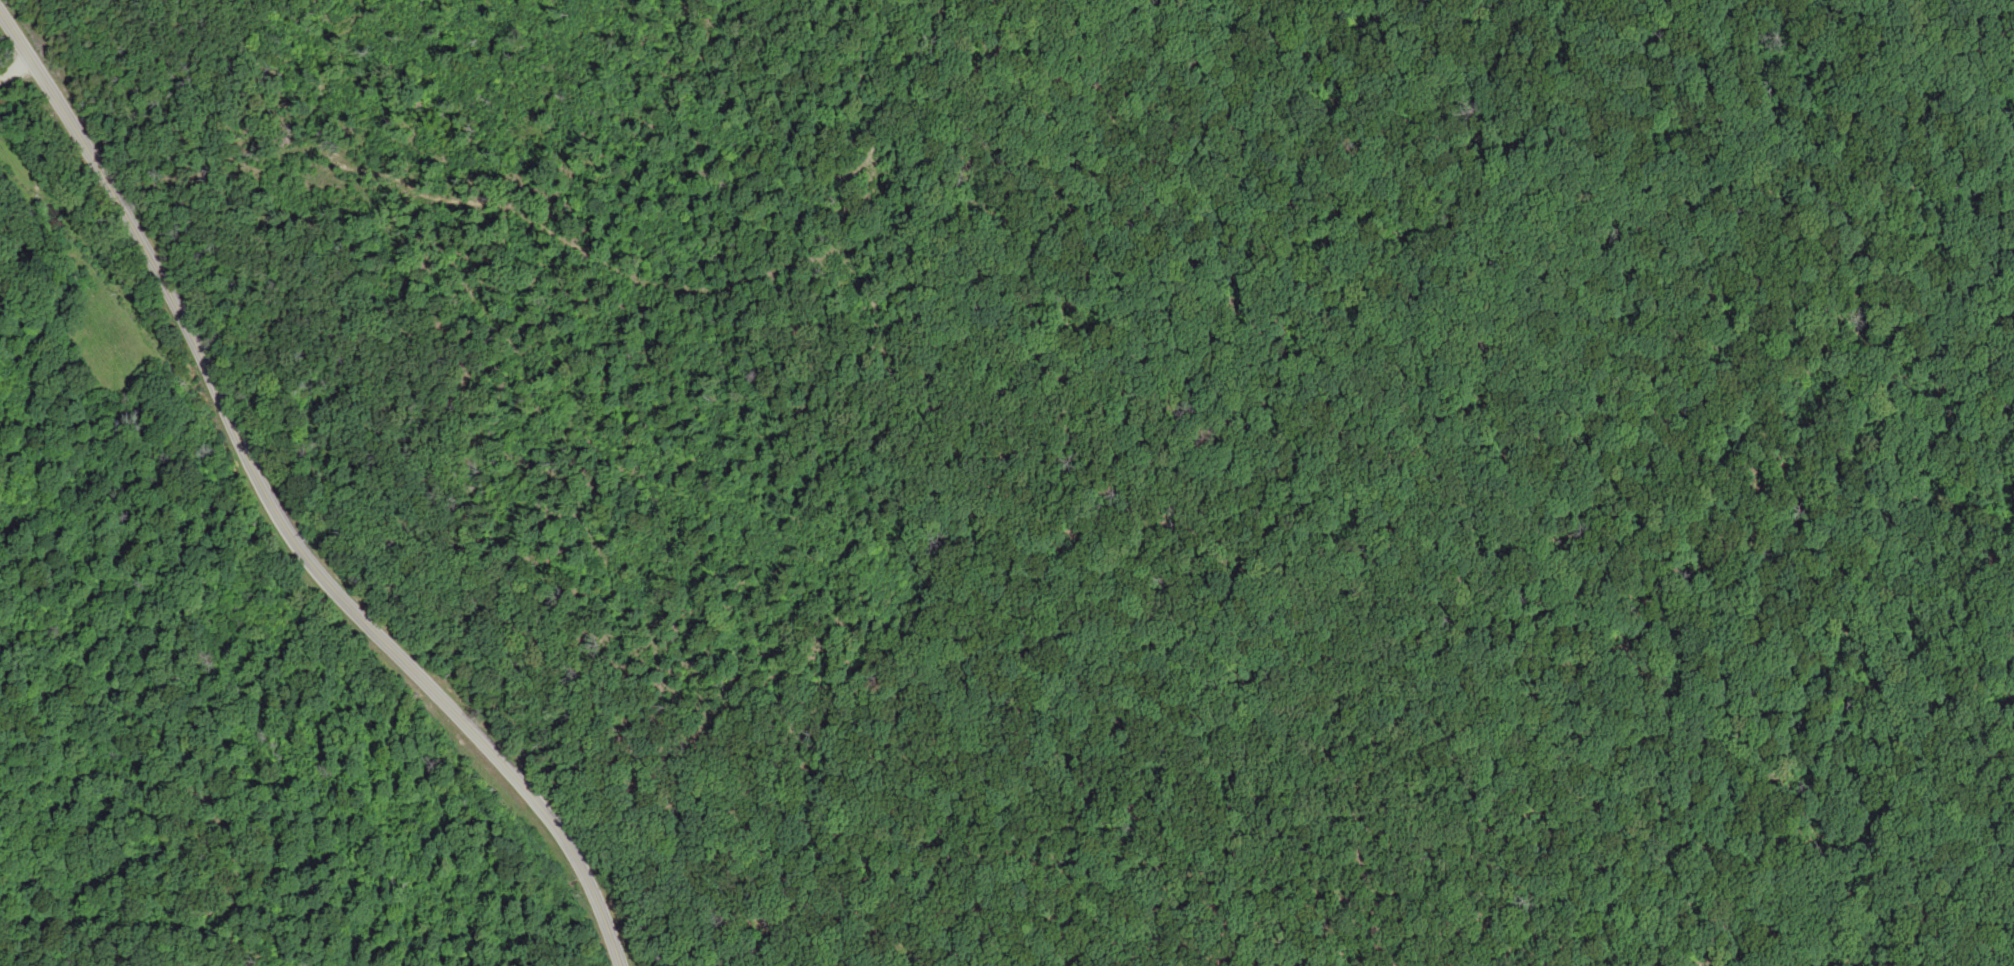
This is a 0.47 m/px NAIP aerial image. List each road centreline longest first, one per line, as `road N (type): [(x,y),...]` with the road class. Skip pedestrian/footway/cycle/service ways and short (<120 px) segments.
road 1 (tertiary): [(620,965),(561,833),(306,560),(248,463),(145,246),(0,12)]

